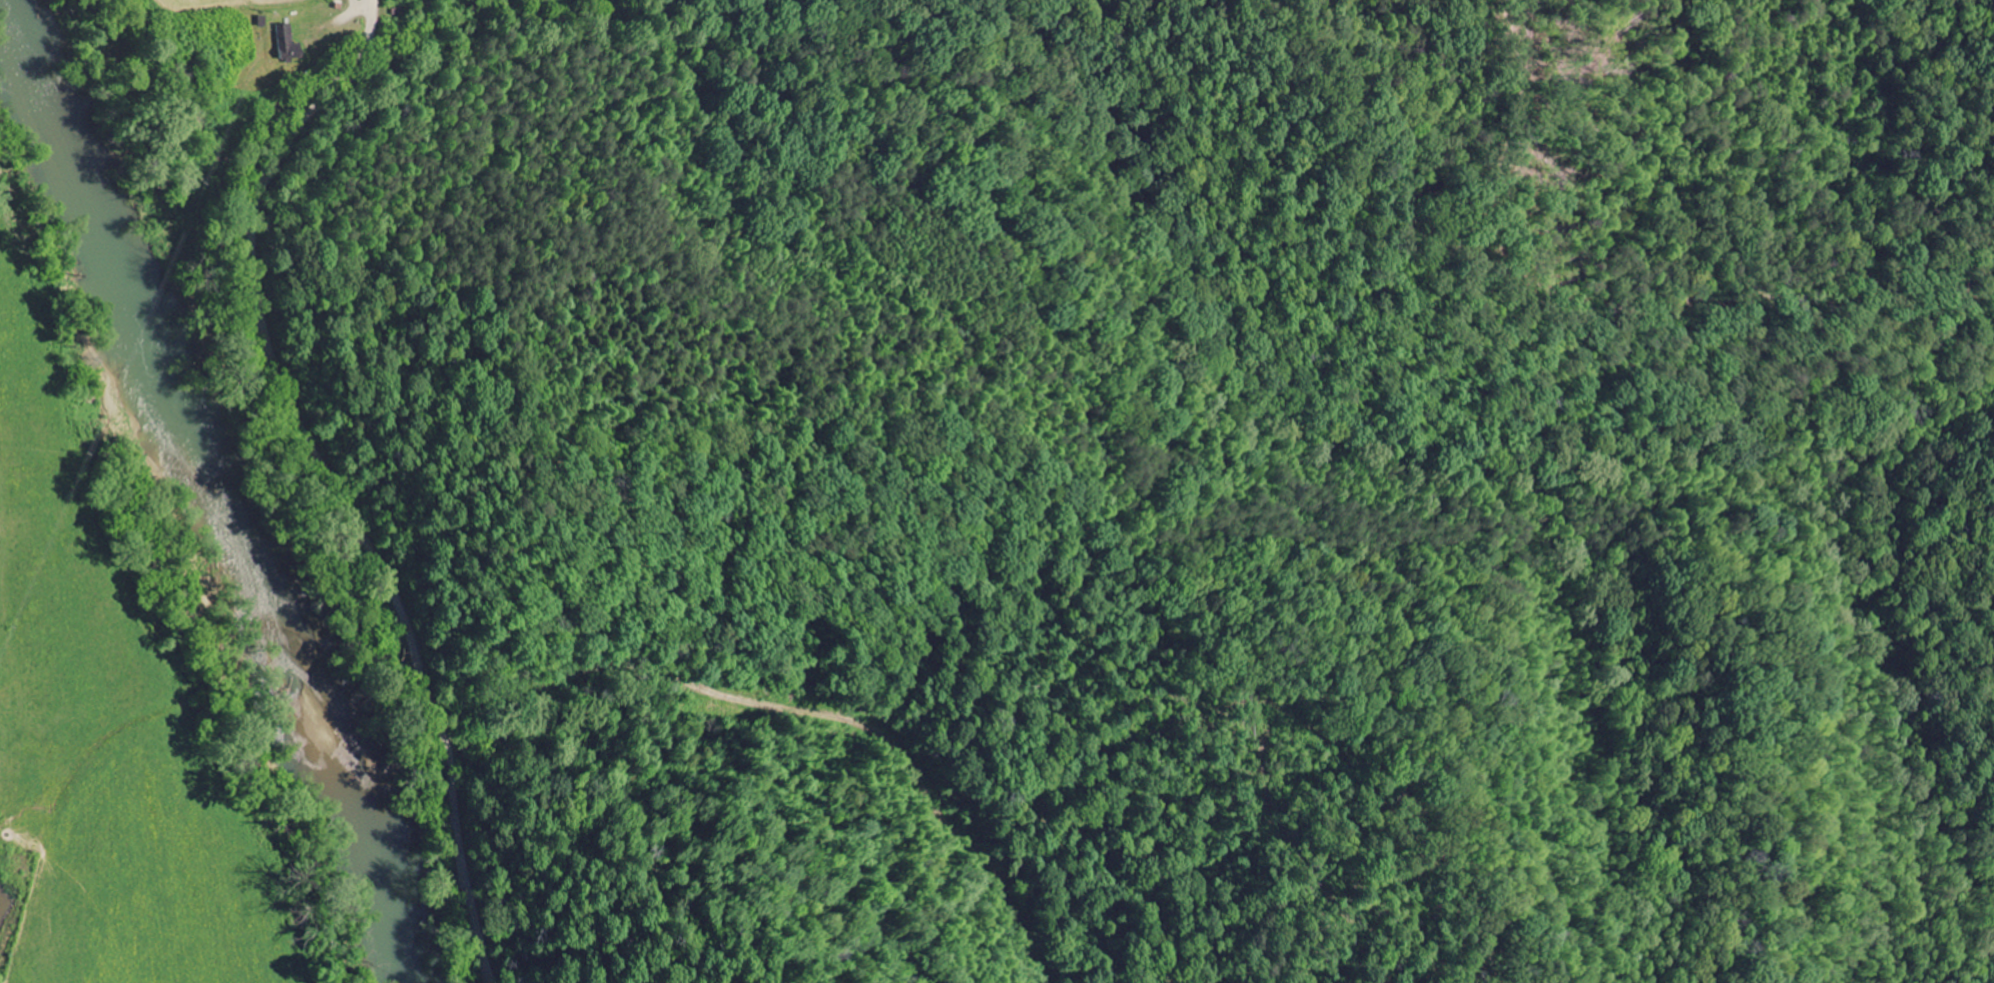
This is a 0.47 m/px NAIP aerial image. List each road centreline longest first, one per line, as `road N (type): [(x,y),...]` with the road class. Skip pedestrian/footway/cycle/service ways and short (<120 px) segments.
road 1 (residential): [(497,982),(451,757),(407,617),(294,414),(269,358),(256,297),(252,240),(260,193),(367,41),(372,0)]

